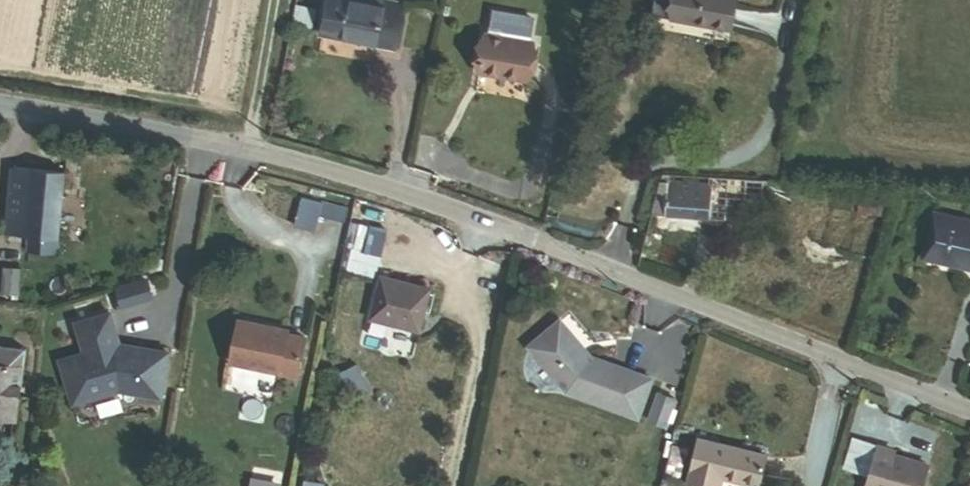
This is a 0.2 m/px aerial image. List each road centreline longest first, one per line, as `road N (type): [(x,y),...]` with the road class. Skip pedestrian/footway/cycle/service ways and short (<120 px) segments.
road 1 (unclassified): [(969,411),(441,207),(249,147),(0,105)]

